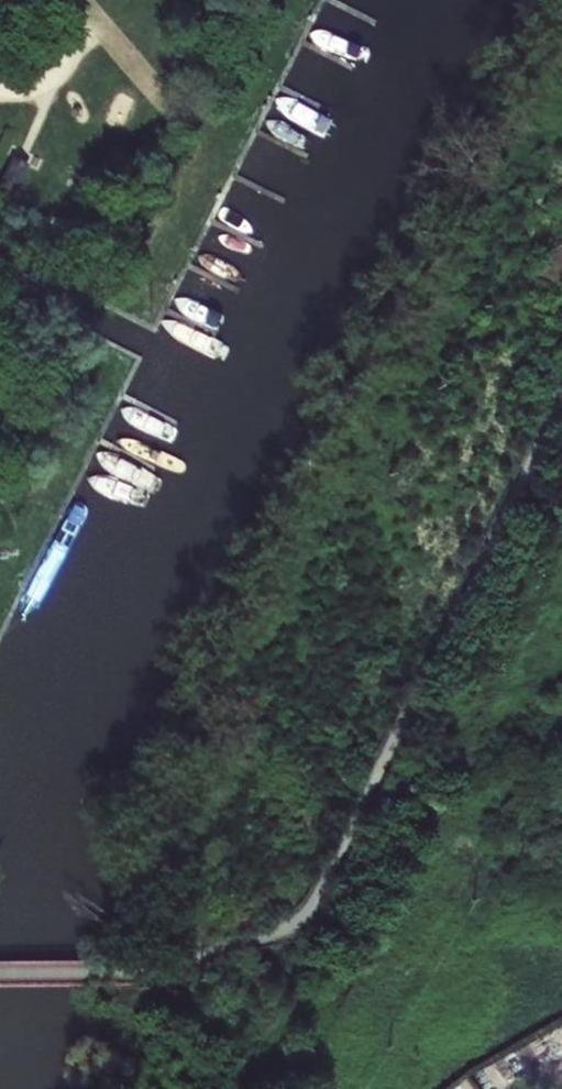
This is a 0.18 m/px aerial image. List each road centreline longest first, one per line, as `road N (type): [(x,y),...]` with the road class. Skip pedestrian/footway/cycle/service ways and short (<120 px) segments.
road 1 (track): [(0,93),(48,83),(109,10)]

